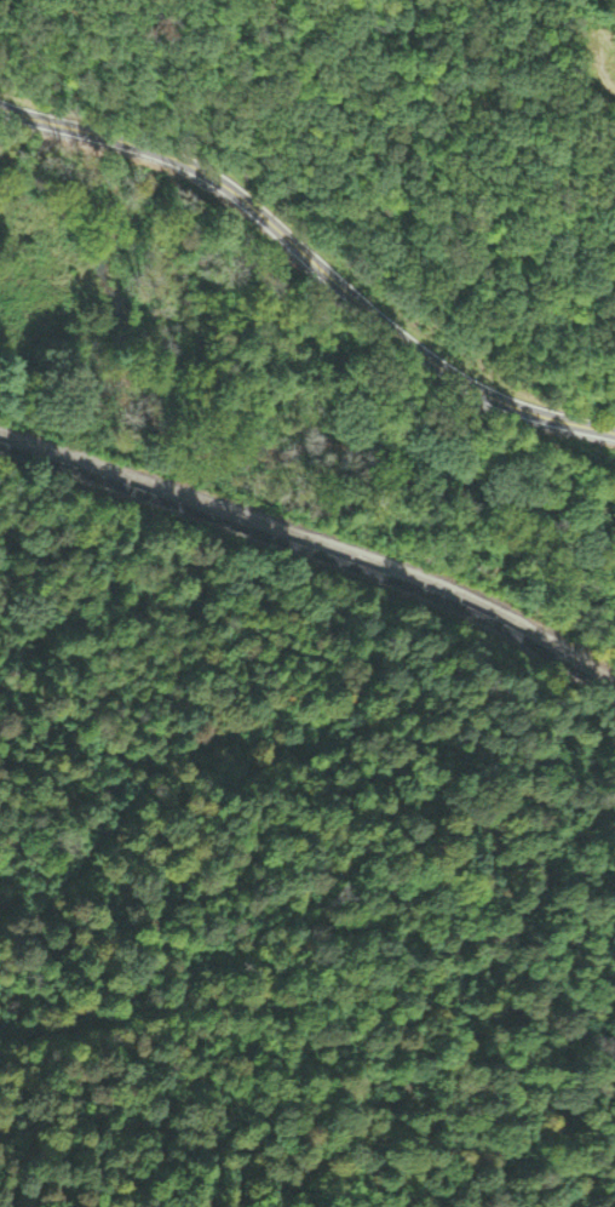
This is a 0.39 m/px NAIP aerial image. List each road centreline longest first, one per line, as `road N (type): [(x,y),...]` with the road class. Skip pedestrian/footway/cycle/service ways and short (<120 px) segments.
road 1 (tertiary): [(614,435),(501,401),(206,179),(0,105)]

